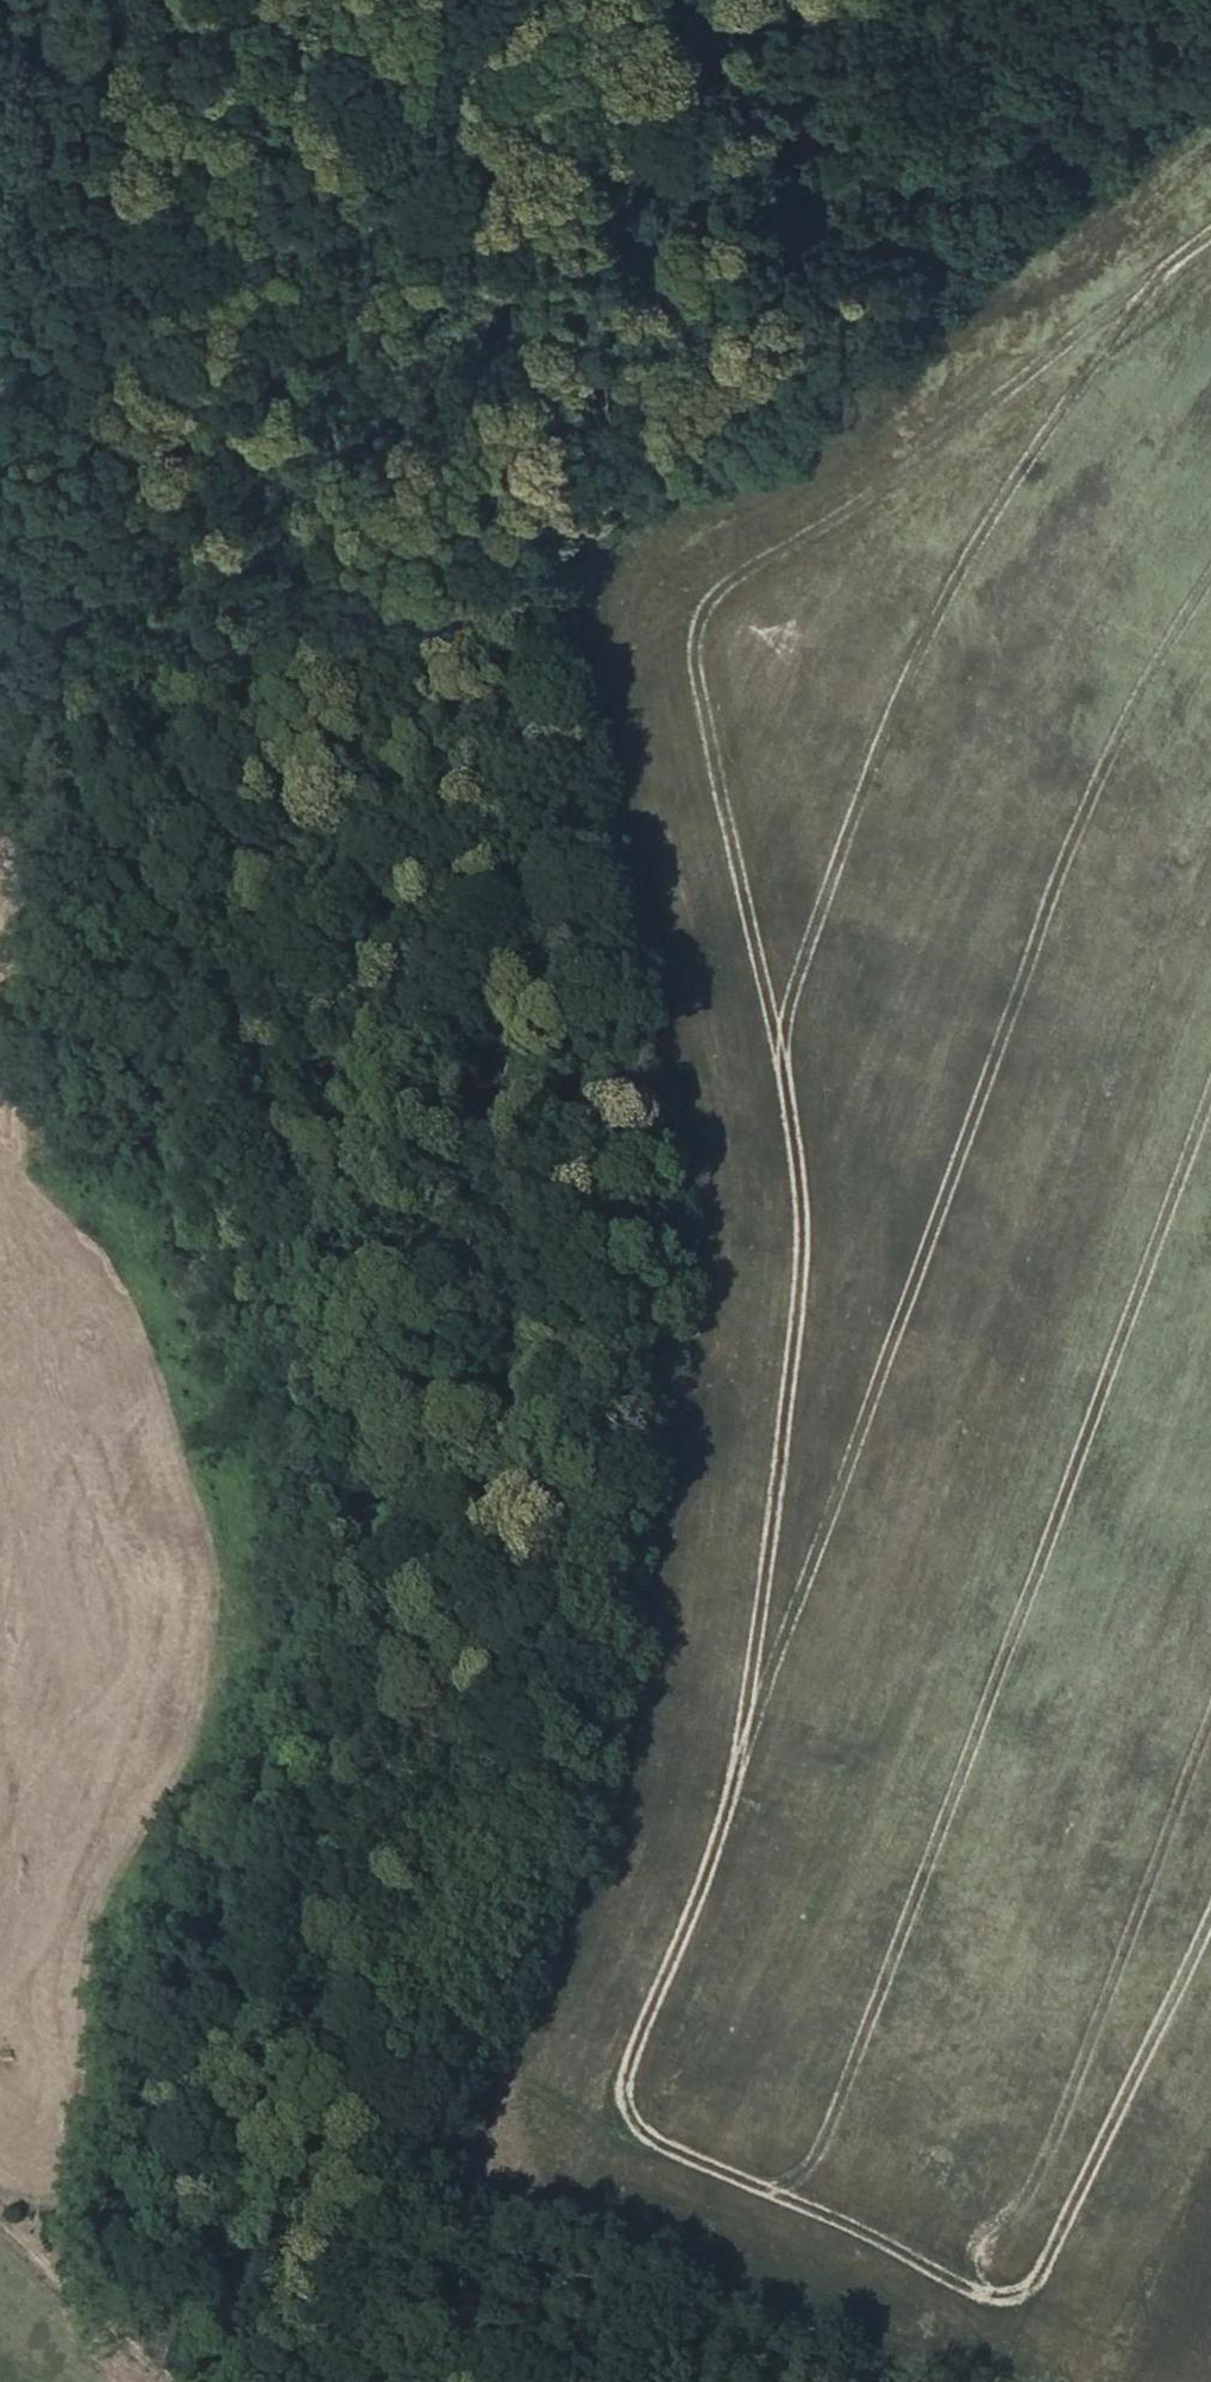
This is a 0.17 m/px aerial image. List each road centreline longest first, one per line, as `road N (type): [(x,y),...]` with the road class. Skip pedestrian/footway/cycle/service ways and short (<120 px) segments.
road 1 (track): [(0,2228),(188,2381)]

